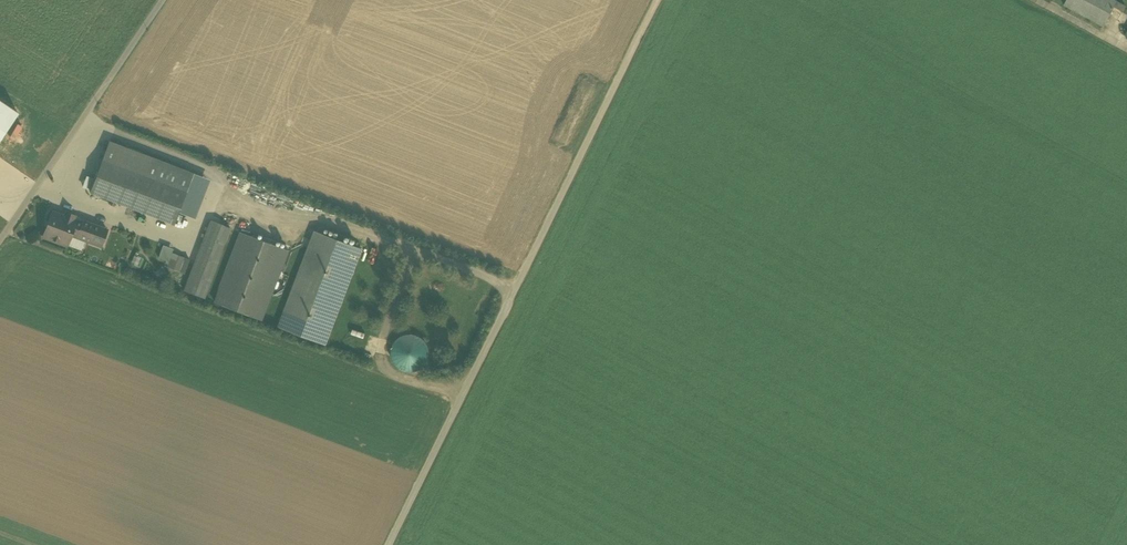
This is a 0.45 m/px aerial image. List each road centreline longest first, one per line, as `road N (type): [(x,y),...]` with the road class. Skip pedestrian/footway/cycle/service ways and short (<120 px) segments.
road 1 (track): [(388,544),(657,0)]
road 2 (track): [(513,295),(489,276),(271,195),(210,211),(172,237),(38,185)]
road 3 (track): [(0,242),(163,0)]
road 4 (track): [(417,250),(382,355),(405,380),(463,394)]
road 5 (track): [(271,195),(82,120)]

